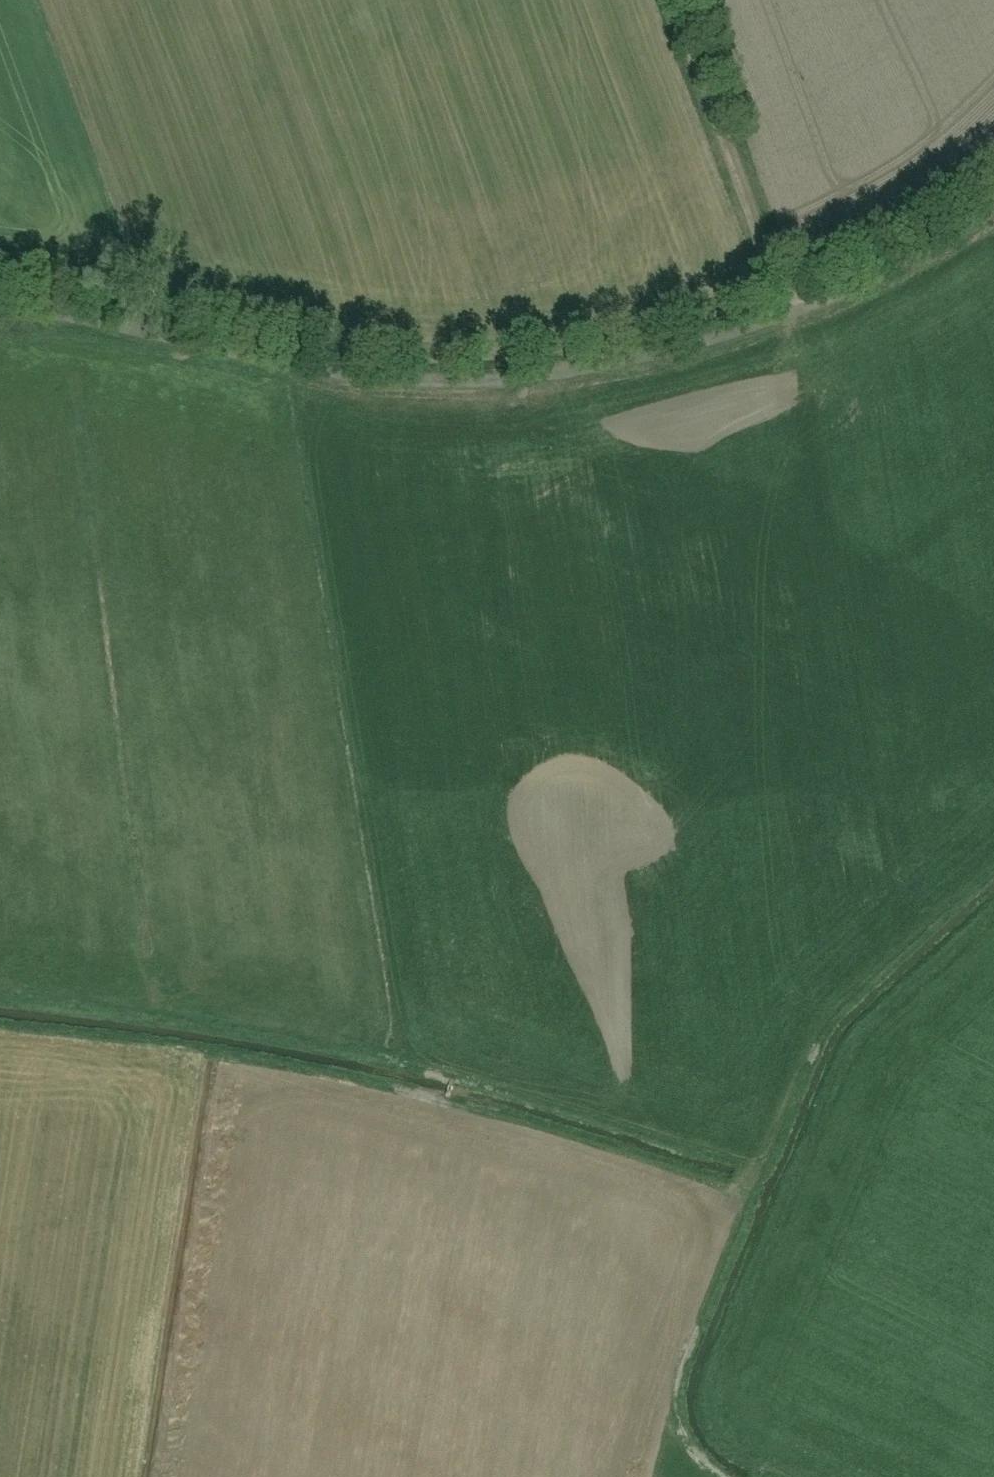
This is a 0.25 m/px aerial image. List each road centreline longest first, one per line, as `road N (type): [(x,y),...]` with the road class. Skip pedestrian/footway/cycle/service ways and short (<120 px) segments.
road 1 (unclassified): [(0,309),(372,378),(516,378),(589,370),(789,312),(910,258),(993,201)]
road 2 (track): [(671,0),(789,312)]

